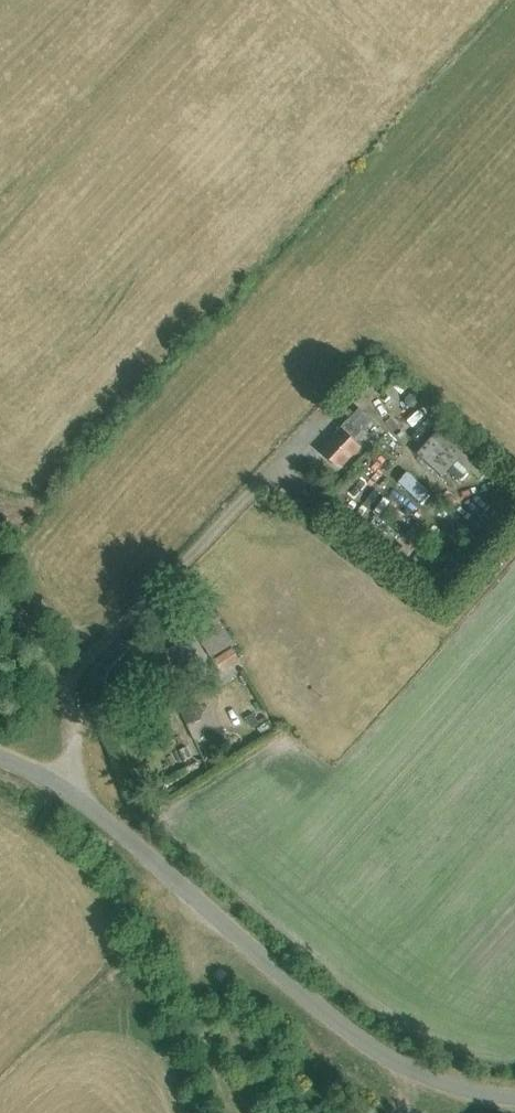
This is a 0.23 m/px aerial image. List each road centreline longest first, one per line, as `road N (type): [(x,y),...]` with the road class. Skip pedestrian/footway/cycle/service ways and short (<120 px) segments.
road 1 (unclassified): [(0,758),(77,799),(377,1054),(514,1099)]

